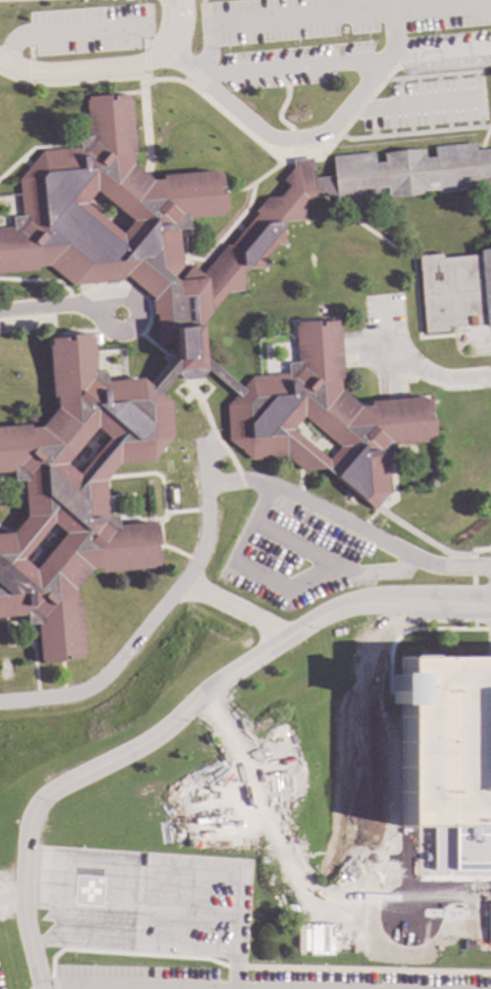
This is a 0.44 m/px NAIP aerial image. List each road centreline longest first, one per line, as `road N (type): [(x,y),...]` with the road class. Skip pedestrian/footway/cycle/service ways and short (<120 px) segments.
road 1 (residential): [(48,797),(150,743),(231,676),(323,620),(372,605),(490,607)]
road 2 (residential): [(0,62),(55,74),(148,64),(175,42),(177,0)]
road 3 (residential): [(39,988),(20,911),(21,876),(31,818),(48,797)]

